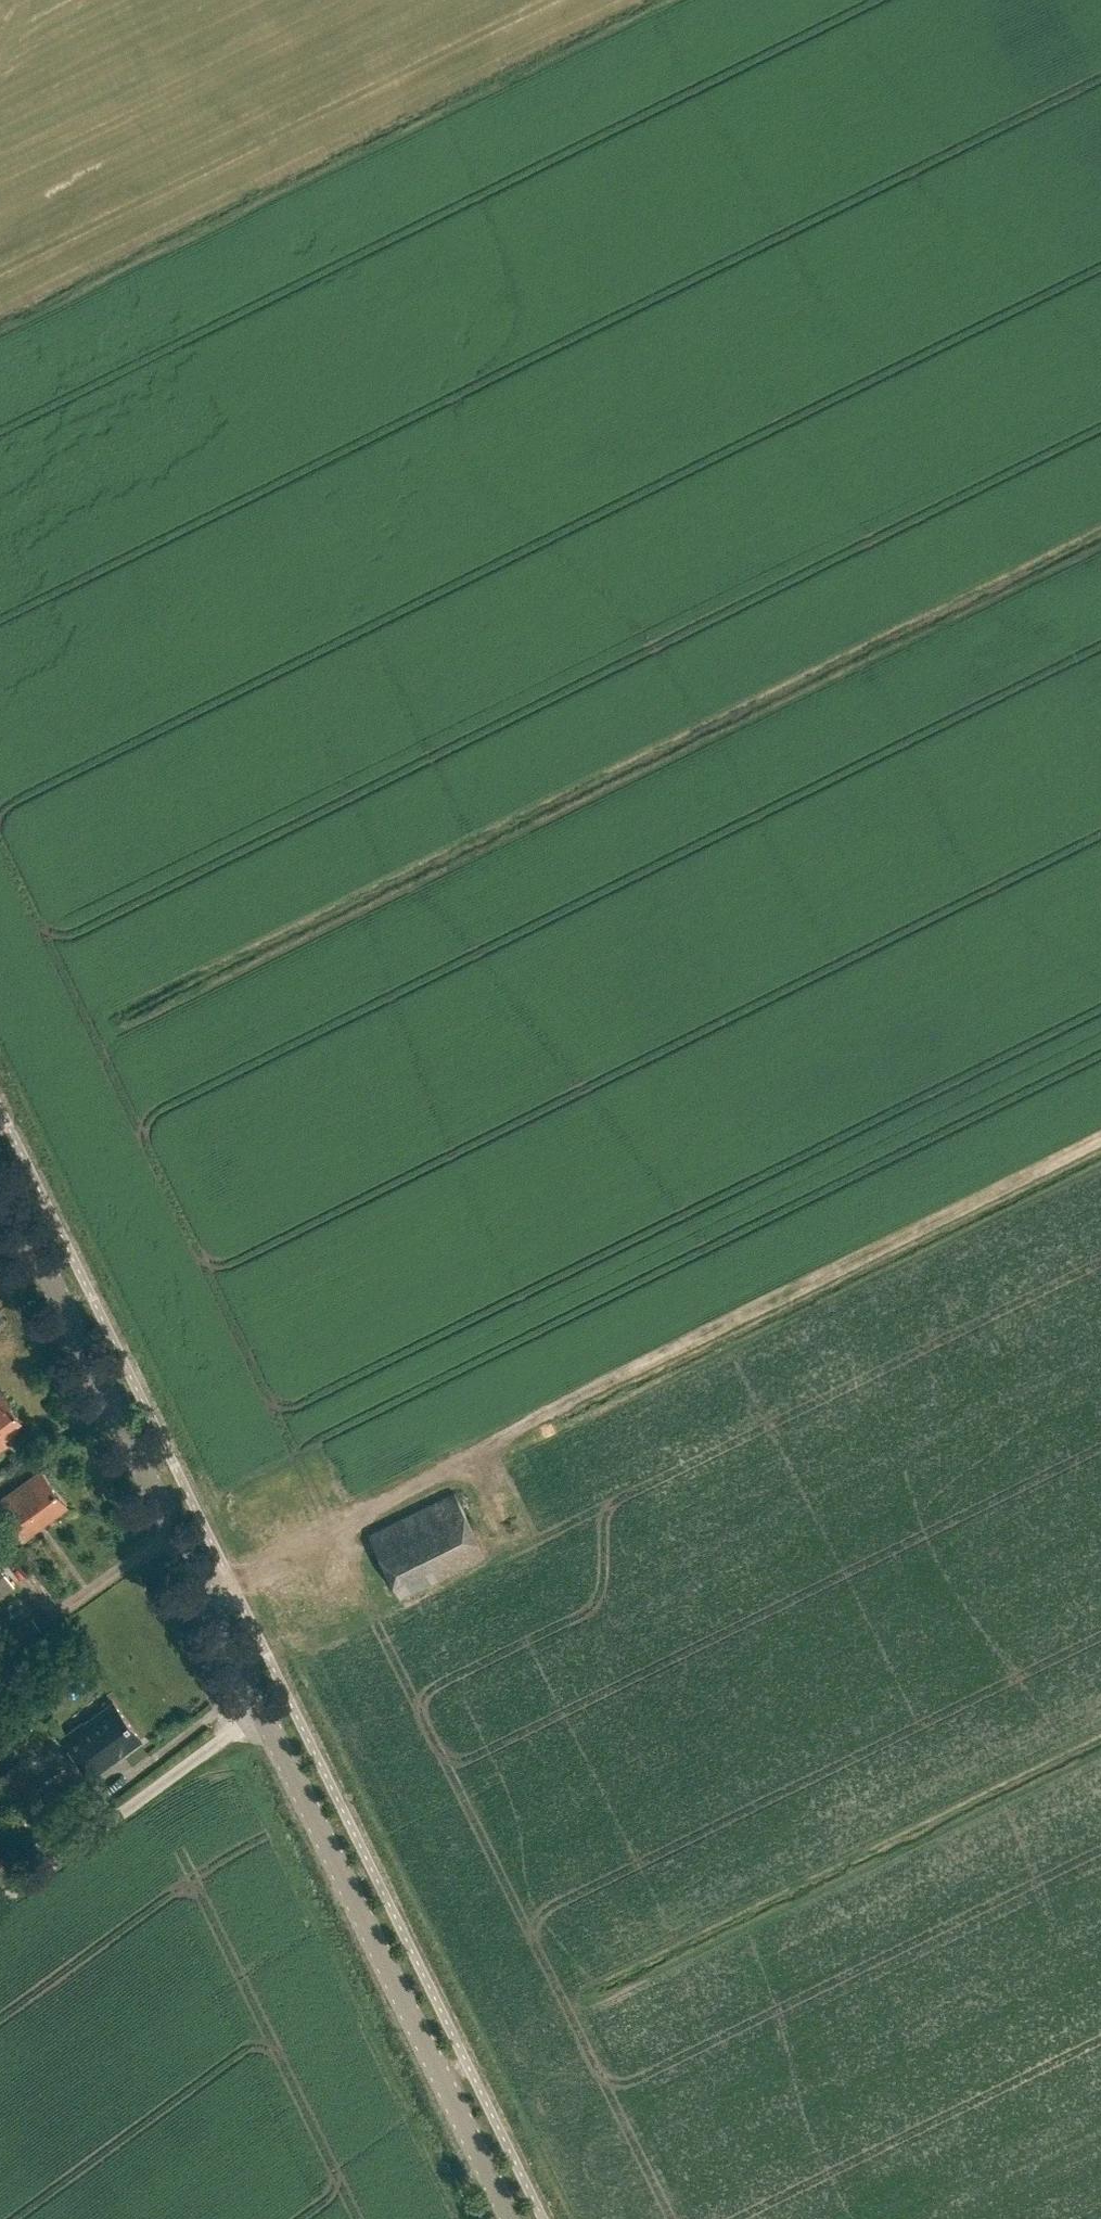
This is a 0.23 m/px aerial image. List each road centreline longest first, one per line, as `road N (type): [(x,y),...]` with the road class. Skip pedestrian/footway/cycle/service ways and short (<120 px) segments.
road 1 (secondary): [(504,2218),(0,1178)]

